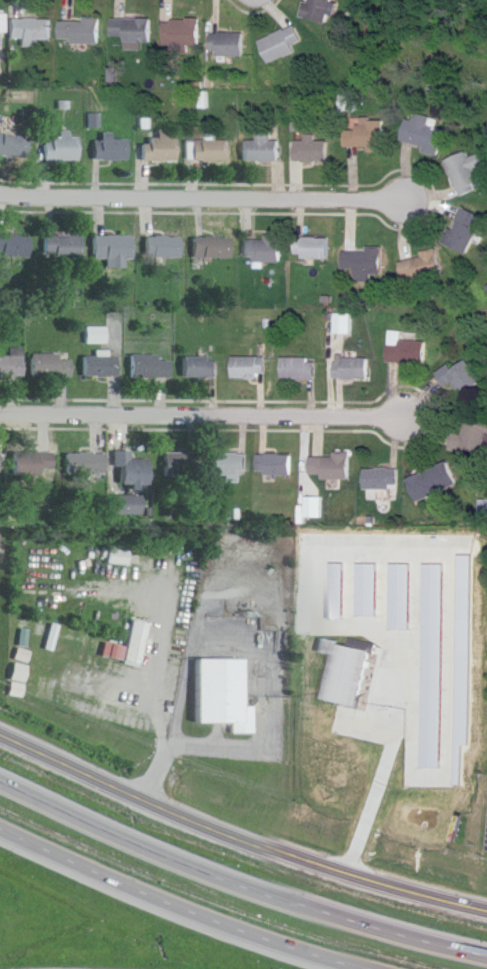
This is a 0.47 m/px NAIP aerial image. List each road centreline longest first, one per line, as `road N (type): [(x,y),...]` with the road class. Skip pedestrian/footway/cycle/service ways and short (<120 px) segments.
road 1 (tertiary): [(0,735),(366,886),(486,918)]
road 2 (motorway): [(486,954),(269,897),(0,778)]
road 3 (residential): [(404,203),(59,202),(0,193)]
road 4 (residential): [(399,423),(0,415)]
road 5 (motorway): [(0,829),(114,882),(353,968)]
road 6 (tertiary): [(157,968),(0,968)]

